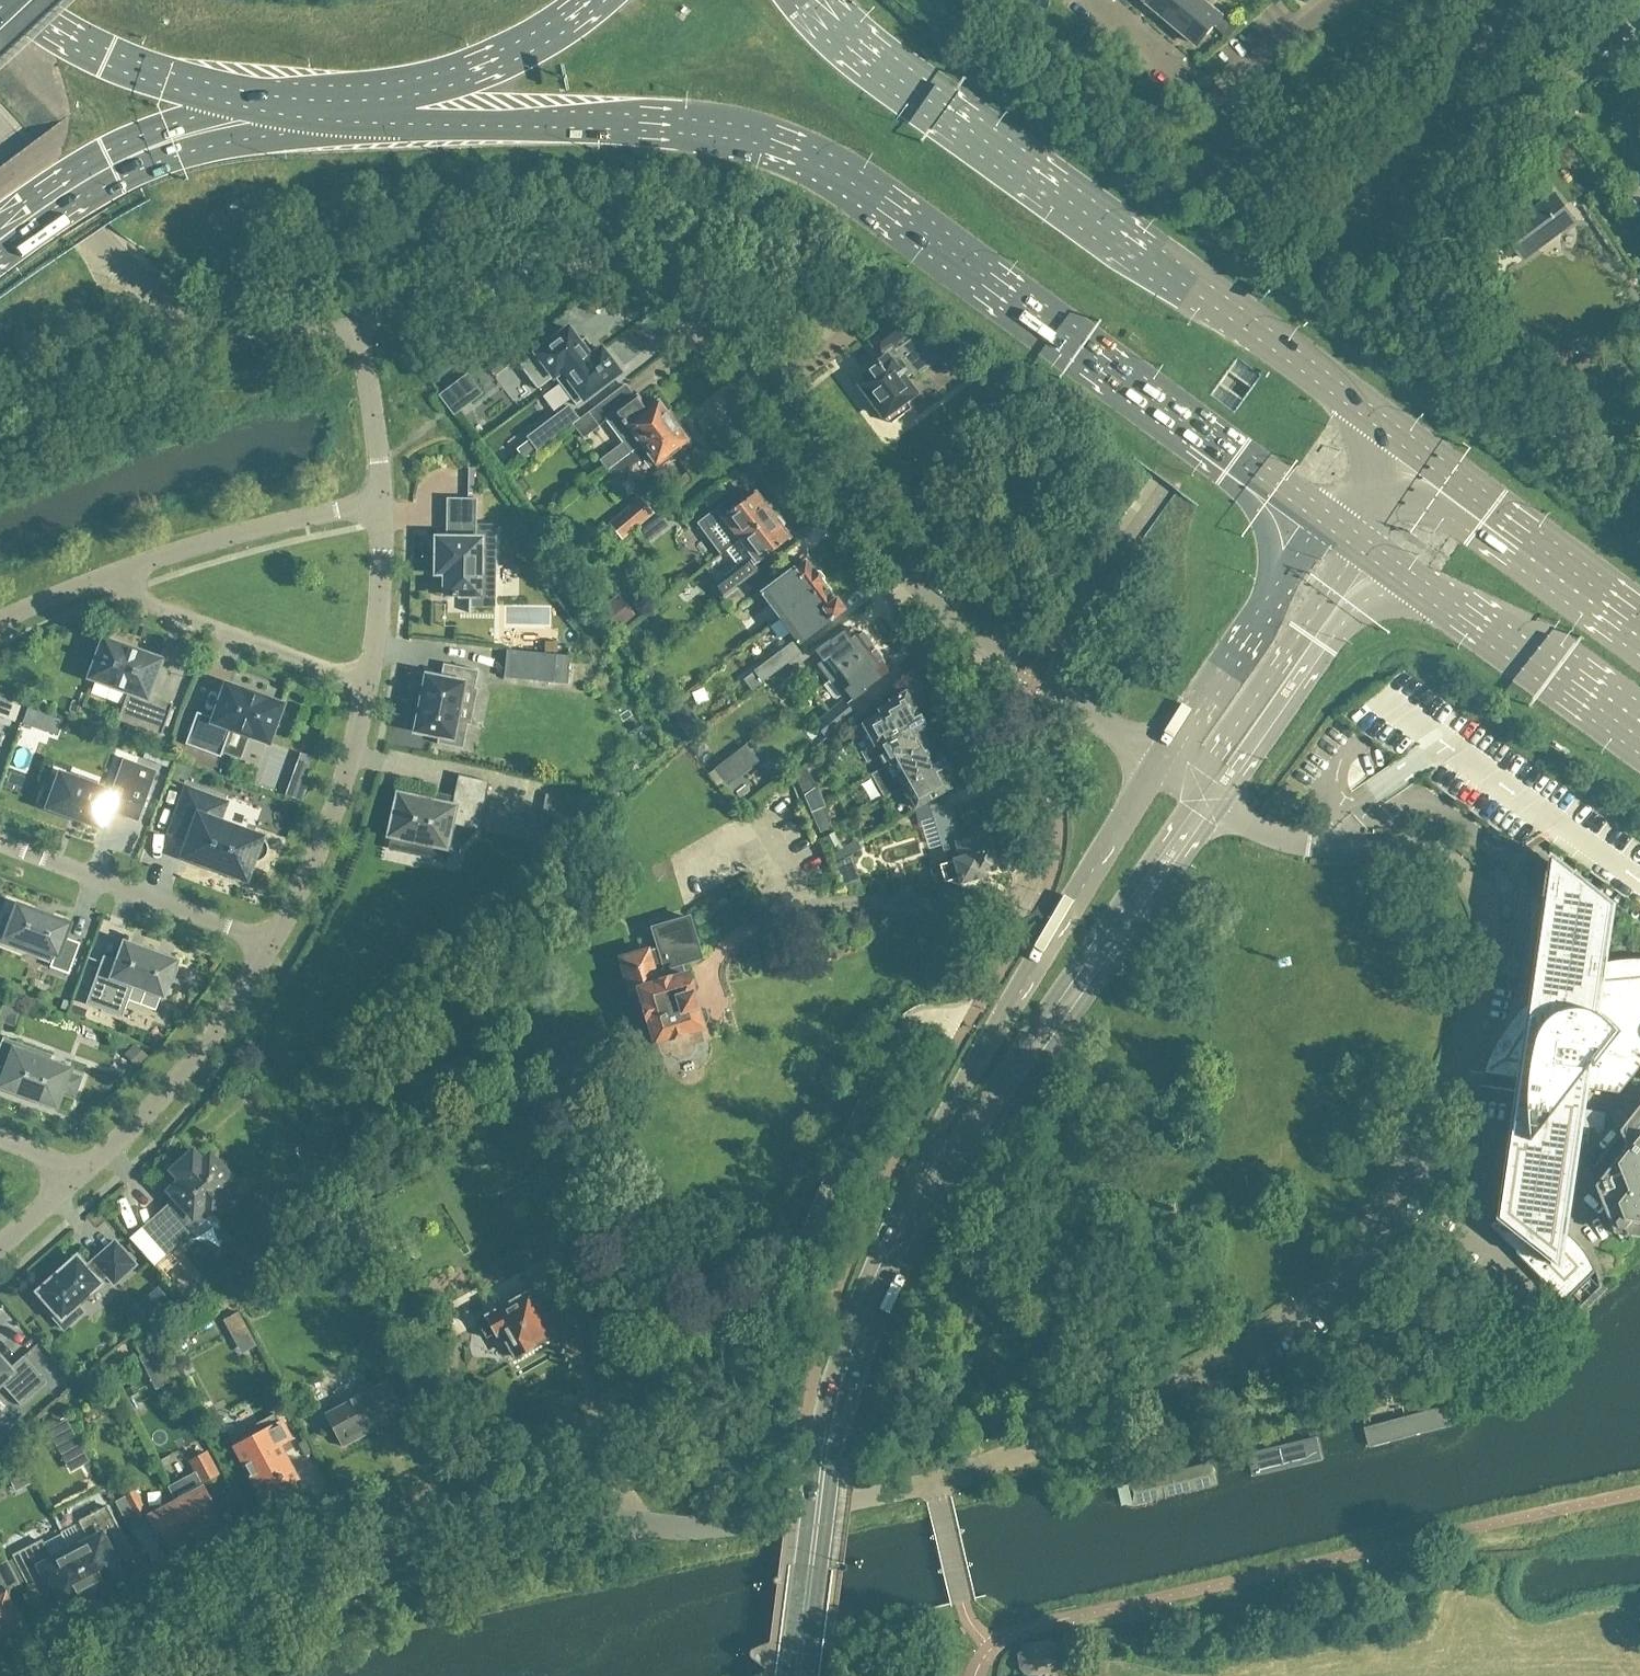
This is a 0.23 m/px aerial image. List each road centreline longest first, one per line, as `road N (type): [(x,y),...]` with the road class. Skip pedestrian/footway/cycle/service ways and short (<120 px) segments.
road 1 (unclassified): [(121,1675),(376,1546),(467,1512),(543,1506),(649,1525),(719,1526),(937,1482),(1174,1384),(1311,1300),(1364,1243),(1429,1122),(1476,1003),(1487,941),(1484,903),(1466,875),(1432,852),(1286,837),(1208,797)]
road 2 (primary): [(389,97),(709,127),(809,155),(1326,516)]
road 3 (unclassified): [(980,634),(885,543),(738,352),(666,289),(603,263),(553,259),(357,311)]
road 4 (primary): [(1412,443),(850,37),(813,0)]
road 5 (secondary): [(1158,759),(1021,986),(907,1217)]
road 6 (secondary): [(907,1217),(1208,797)]
road 7 (secondary): [(797,1675),(825,1434),(861,1313),(907,1217)]
road 8 (unclassified): [(357,311),(261,329),(176,308),(0,141)]
road 9 (motorway): [(0,238),(115,165),(294,105)]
road 10 (primary): [(1373,551),(1639,731)]
road 11 (residential): [(980,634),(971,680),(1031,844),(1012,900),(980,906)]
road 12 (residential): [(1330,0),(1214,100),(1094,0)]
road 13 (residential): [(73,1180),(183,1072),(270,945)]
road 14 (secondary): [(1208,797),(1373,551)]
road 15 (primary): [(22,0),(107,56),(161,78),(294,105)]
road 16 (secondary): [(1326,516),(1158,759)]
road 17 (residential): [(270,945),(0,841)]
road 18 (residential): [(270,945),(332,817),(369,680)]
road 19 (primary): [(1639,611),(1412,443)]
road 20 (residential): [(369,680),(151,603),(120,570)]
road 21 (residential): [(120,570),(261,527),(382,503)]
road 22 (primary): [(389,97),(520,52),(595,0)]
road 23 (unclassified): [(1158,759),(980,634)]
road 24 (residential): [(382,503),(357,311)]
road 25 (residential): [(369,680),(382,503)]
road 26 (residential): [(0,620),(120,570)]

